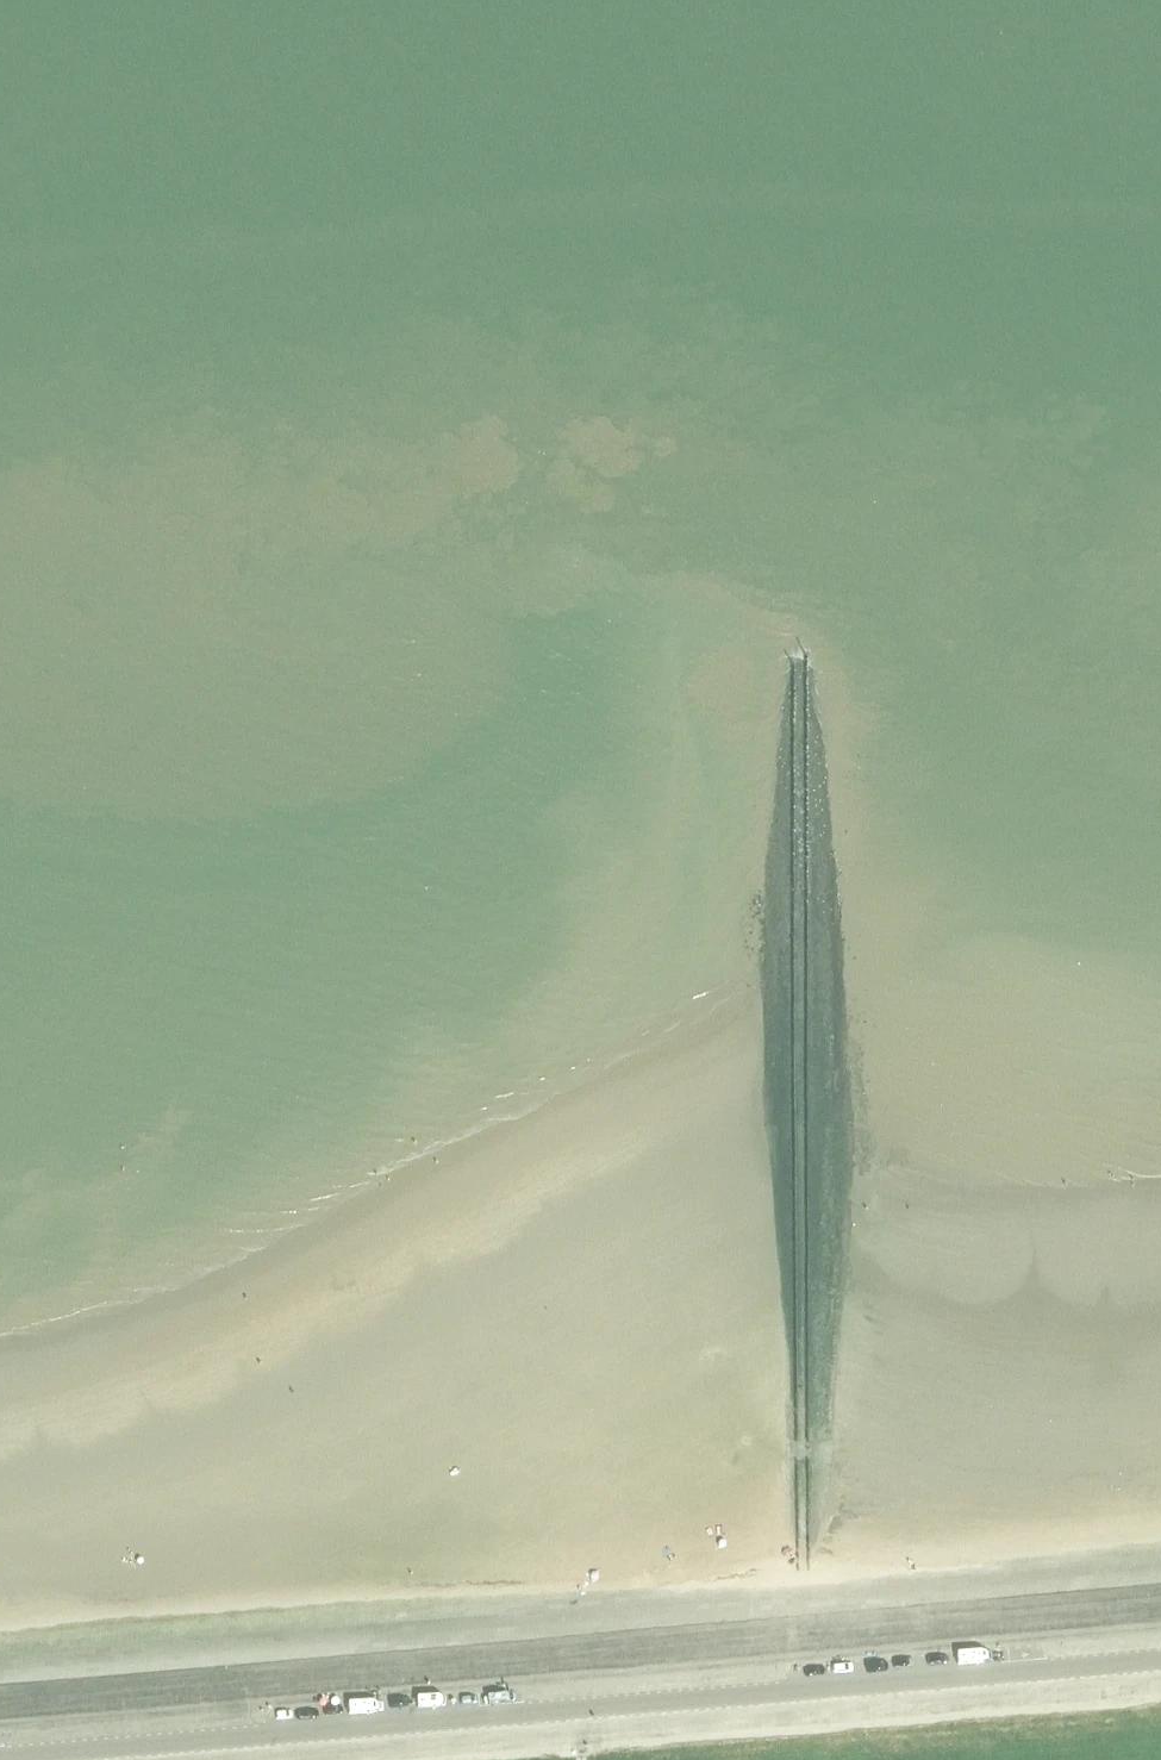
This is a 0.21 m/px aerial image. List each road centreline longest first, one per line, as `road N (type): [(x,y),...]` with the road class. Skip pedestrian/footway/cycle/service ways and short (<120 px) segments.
road 1 (unclassified): [(0,1759),(1160,1662)]

